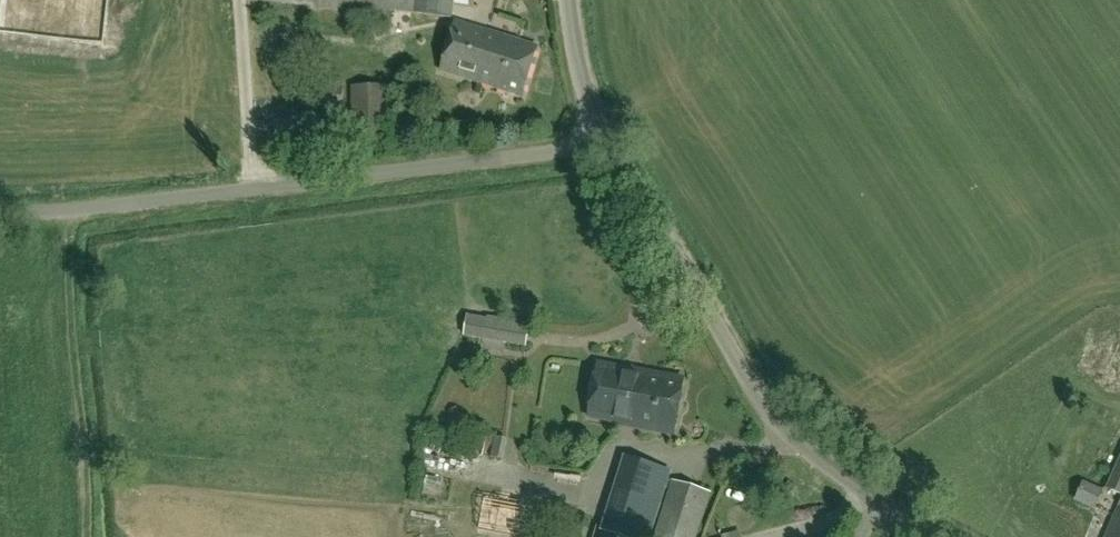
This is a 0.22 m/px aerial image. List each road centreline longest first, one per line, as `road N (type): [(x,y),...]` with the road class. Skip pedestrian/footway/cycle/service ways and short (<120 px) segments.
road 1 (unclassified): [(0,209),(71,210),(541,154),(599,133)]
road 2 (unclassified): [(939,536),(822,461),(772,413),(599,133)]
road 3 (unclassified): [(599,133),(568,0)]

